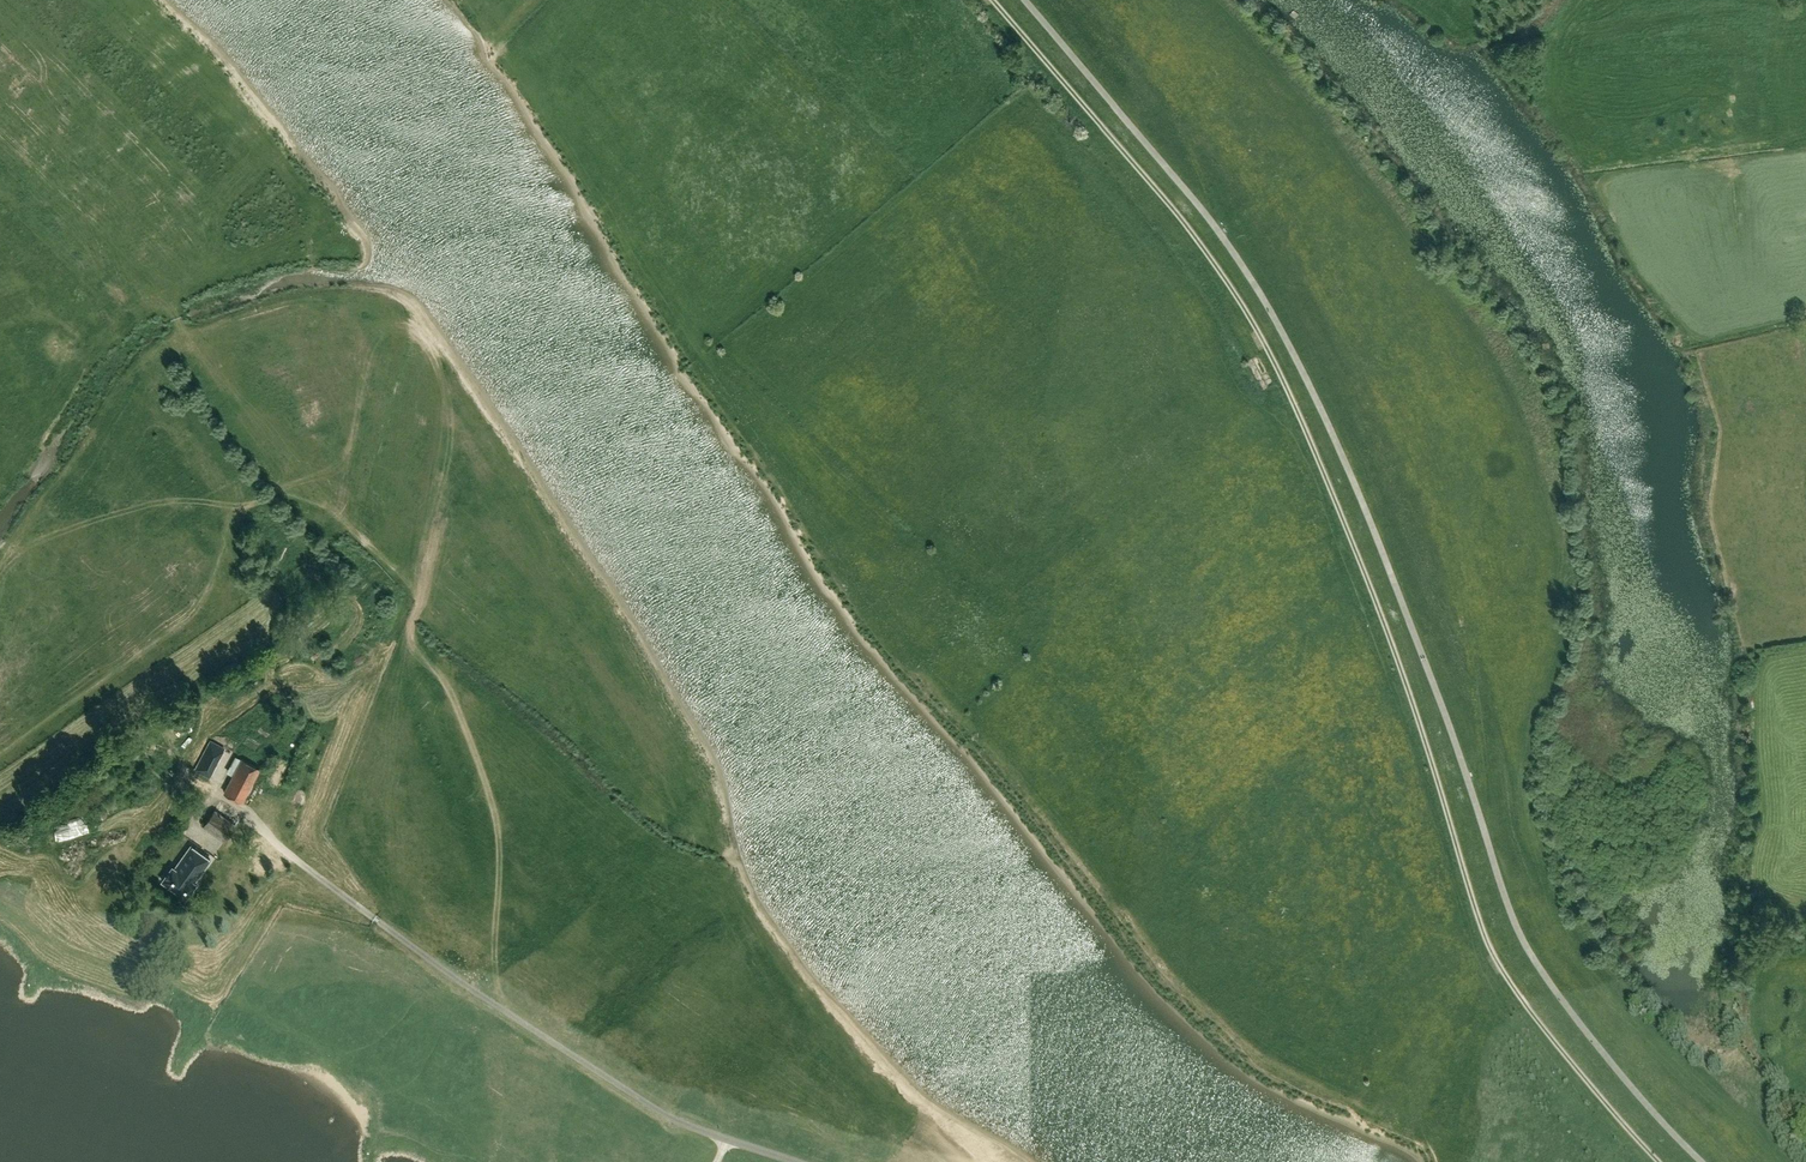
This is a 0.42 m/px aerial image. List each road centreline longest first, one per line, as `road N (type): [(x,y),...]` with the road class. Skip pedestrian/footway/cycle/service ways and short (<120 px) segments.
road 1 (unclassified): [(1659,1161),(1552,1040),(1490,949),(1384,624),(1300,417),(1246,310),(1195,235),(993,0)]
road 2 (unclassified): [(797,1161),(677,1120),(642,1100),(416,950),(184,772)]

